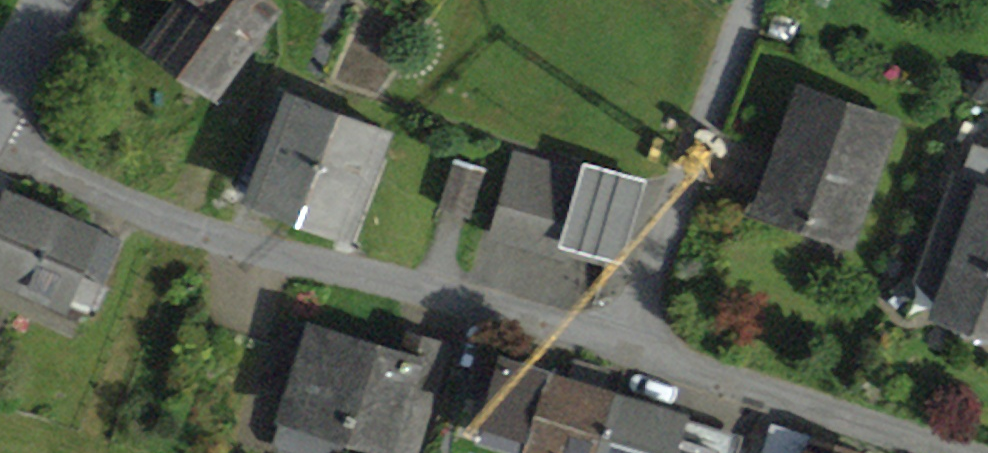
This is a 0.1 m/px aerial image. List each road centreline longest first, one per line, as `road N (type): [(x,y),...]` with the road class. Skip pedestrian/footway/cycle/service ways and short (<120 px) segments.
road 1 (residential): [(0,146),(216,244),(460,296),(622,342)]
road 2 (residential): [(751,0),(622,342)]
road 3 (residential): [(622,342),(950,452)]

